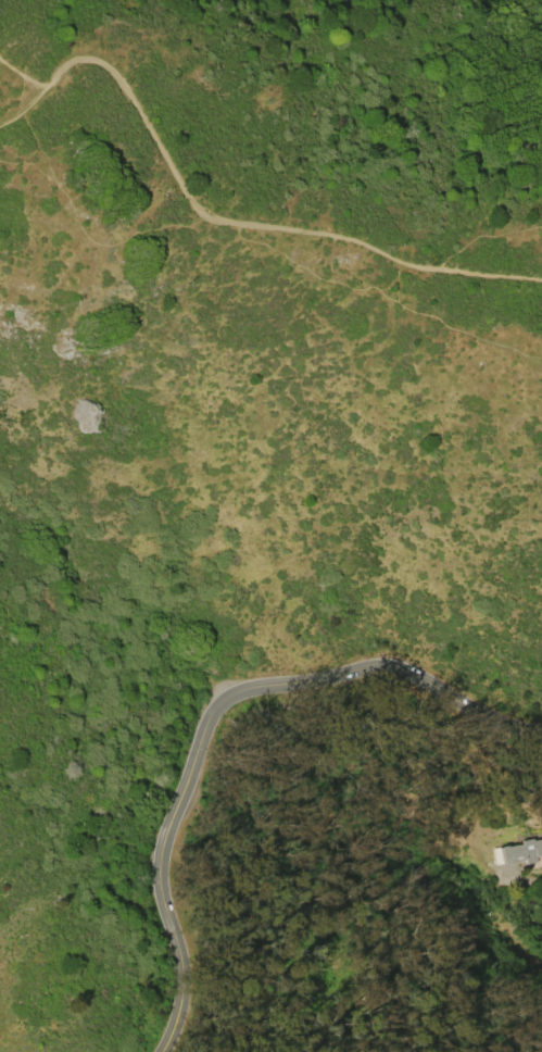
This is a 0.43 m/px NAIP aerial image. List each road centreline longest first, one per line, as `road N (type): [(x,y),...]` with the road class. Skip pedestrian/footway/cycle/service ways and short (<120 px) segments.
road 1 (primary): [(541,733),(484,716),(417,676),(380,667),(250,687),(220,702),(201,734),(160,851),(161,901),(184,987),(161,1051)]

